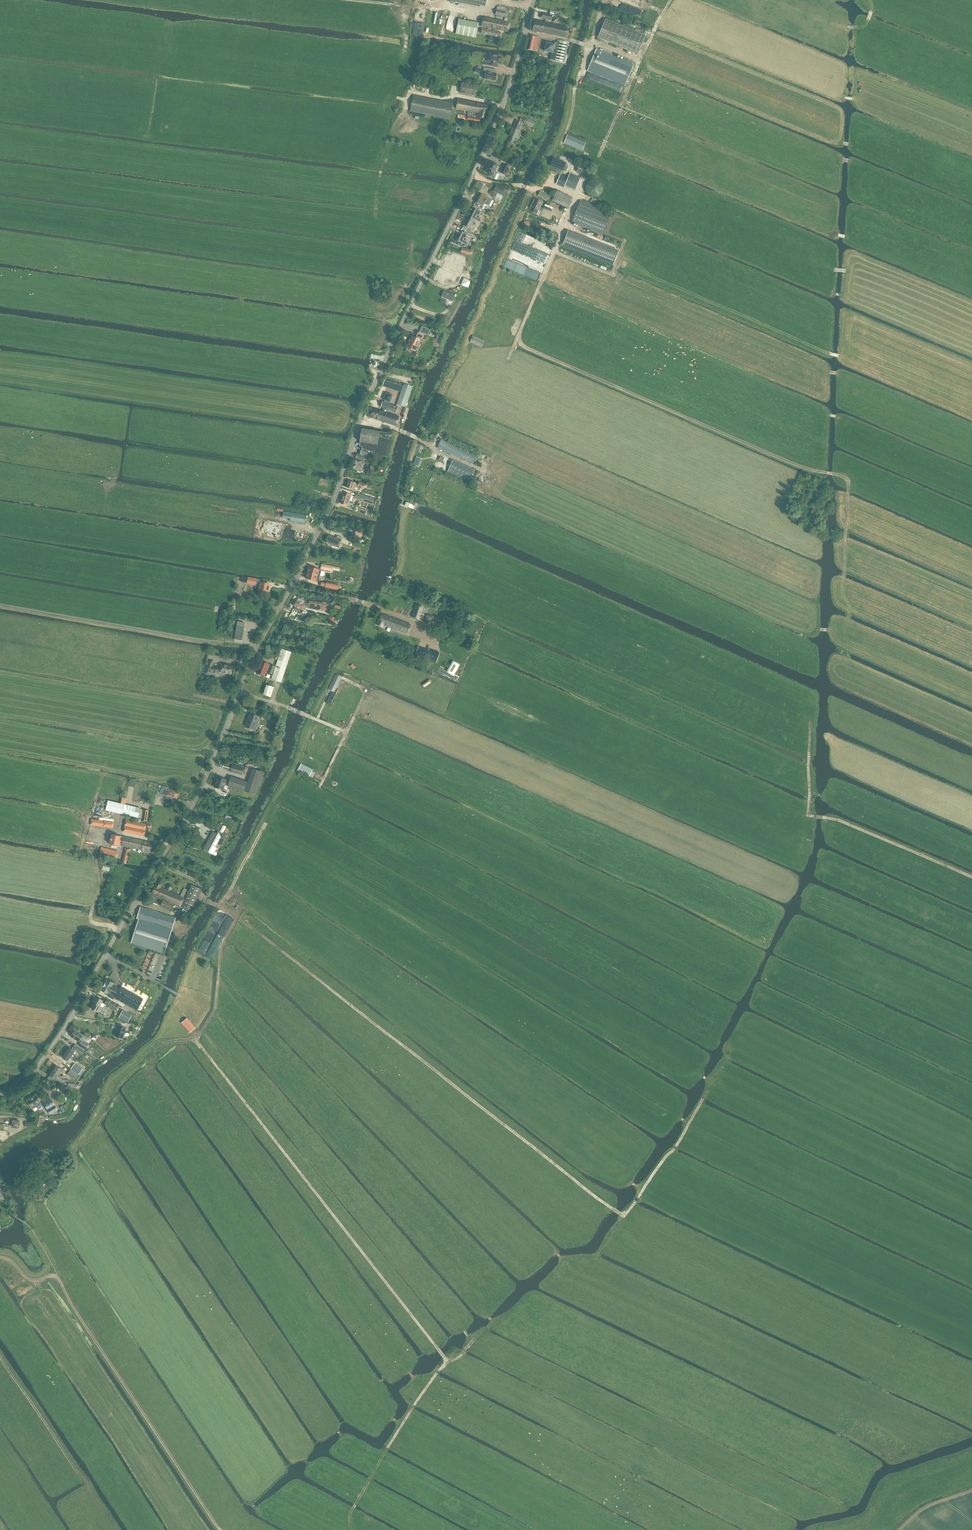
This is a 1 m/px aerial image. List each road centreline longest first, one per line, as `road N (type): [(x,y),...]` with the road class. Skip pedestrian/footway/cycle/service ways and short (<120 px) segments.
road 1 (unclassified): [(0,1095),(24,1084),(51,1047),(198,797),(257,648),(332,503),(389,352),(474,176),(533,0)]
road 2 (track): [(732,1053),(624,1216),(204,898)]
road 3 (track): [(516,339),(809,471),(848,480),(845,569)]
road 4 (track): [(192,1033),(436,1347)]
road 5 (track): [(493,1324),(435,1377),(357,1500),(350,1527)]
road 6 (track): [(195,1039),(151,1050),(115,1082),(76,1152),(77,1164)]
road 7 (track): [(598,158),(671,0)]
road 8 (track): [(971,875),(814,814)]
road 9 (track): [(344,679),(367,690),(320,786)]
road 10 (track): [(195,1039),(215,1008),(219,954),(238,919)]
road 11 (track): [(559,242),(508,358)]

